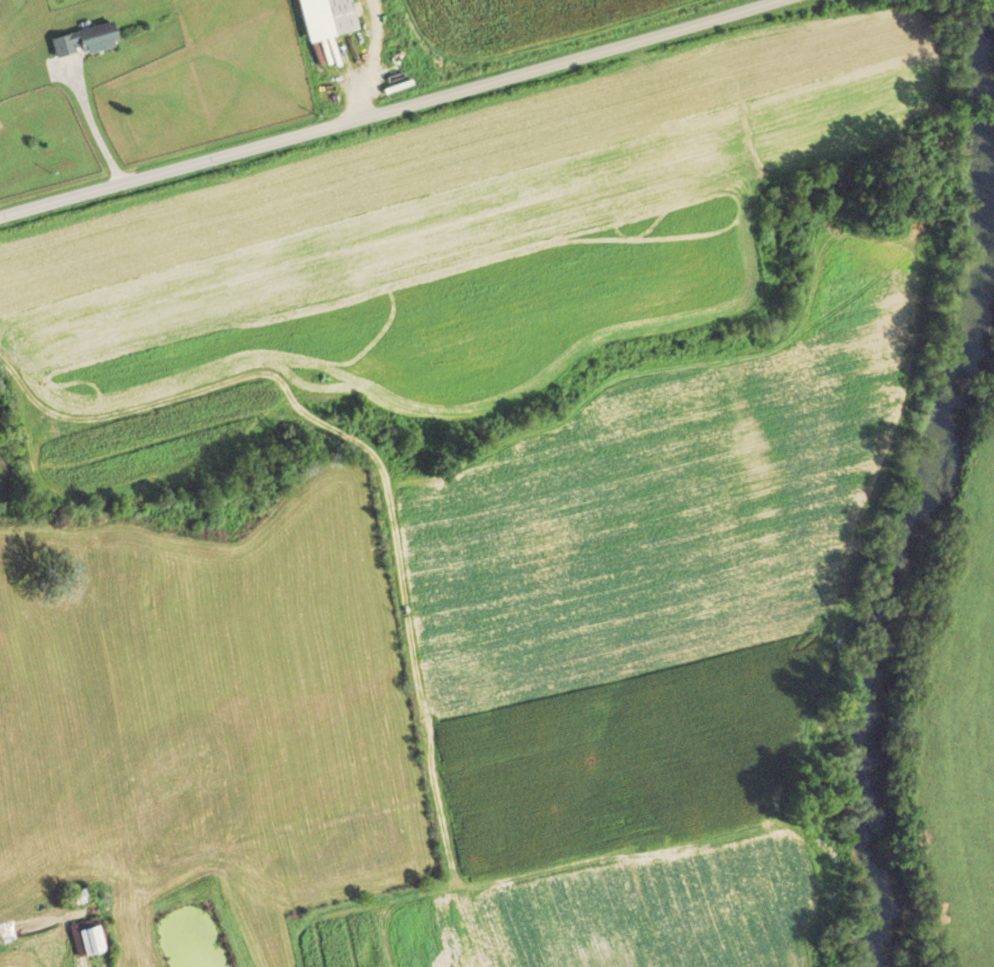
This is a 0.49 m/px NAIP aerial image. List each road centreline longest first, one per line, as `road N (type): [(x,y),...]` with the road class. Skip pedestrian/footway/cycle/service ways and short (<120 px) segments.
road 1 (tertiary): [(0,218),(775,0)]

